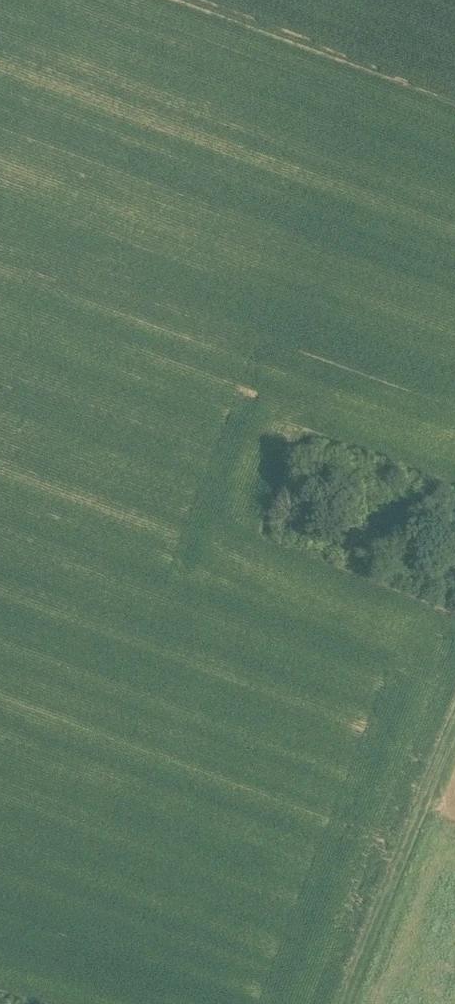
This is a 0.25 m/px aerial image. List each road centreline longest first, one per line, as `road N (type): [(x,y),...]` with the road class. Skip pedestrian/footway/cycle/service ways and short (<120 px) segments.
road 1 (track): [(350,1003),(454,725)]

